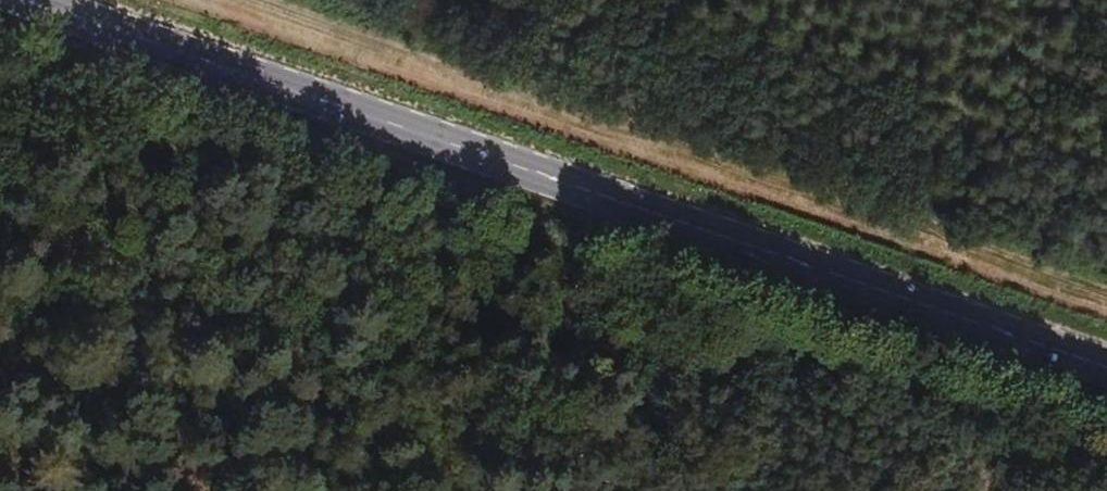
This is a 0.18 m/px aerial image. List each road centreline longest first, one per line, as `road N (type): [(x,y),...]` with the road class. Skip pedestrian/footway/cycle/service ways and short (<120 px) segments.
road 1 (primary): [(1106,368),(28,0)]
road 2 (track): [(1106,289),(272,0)]

